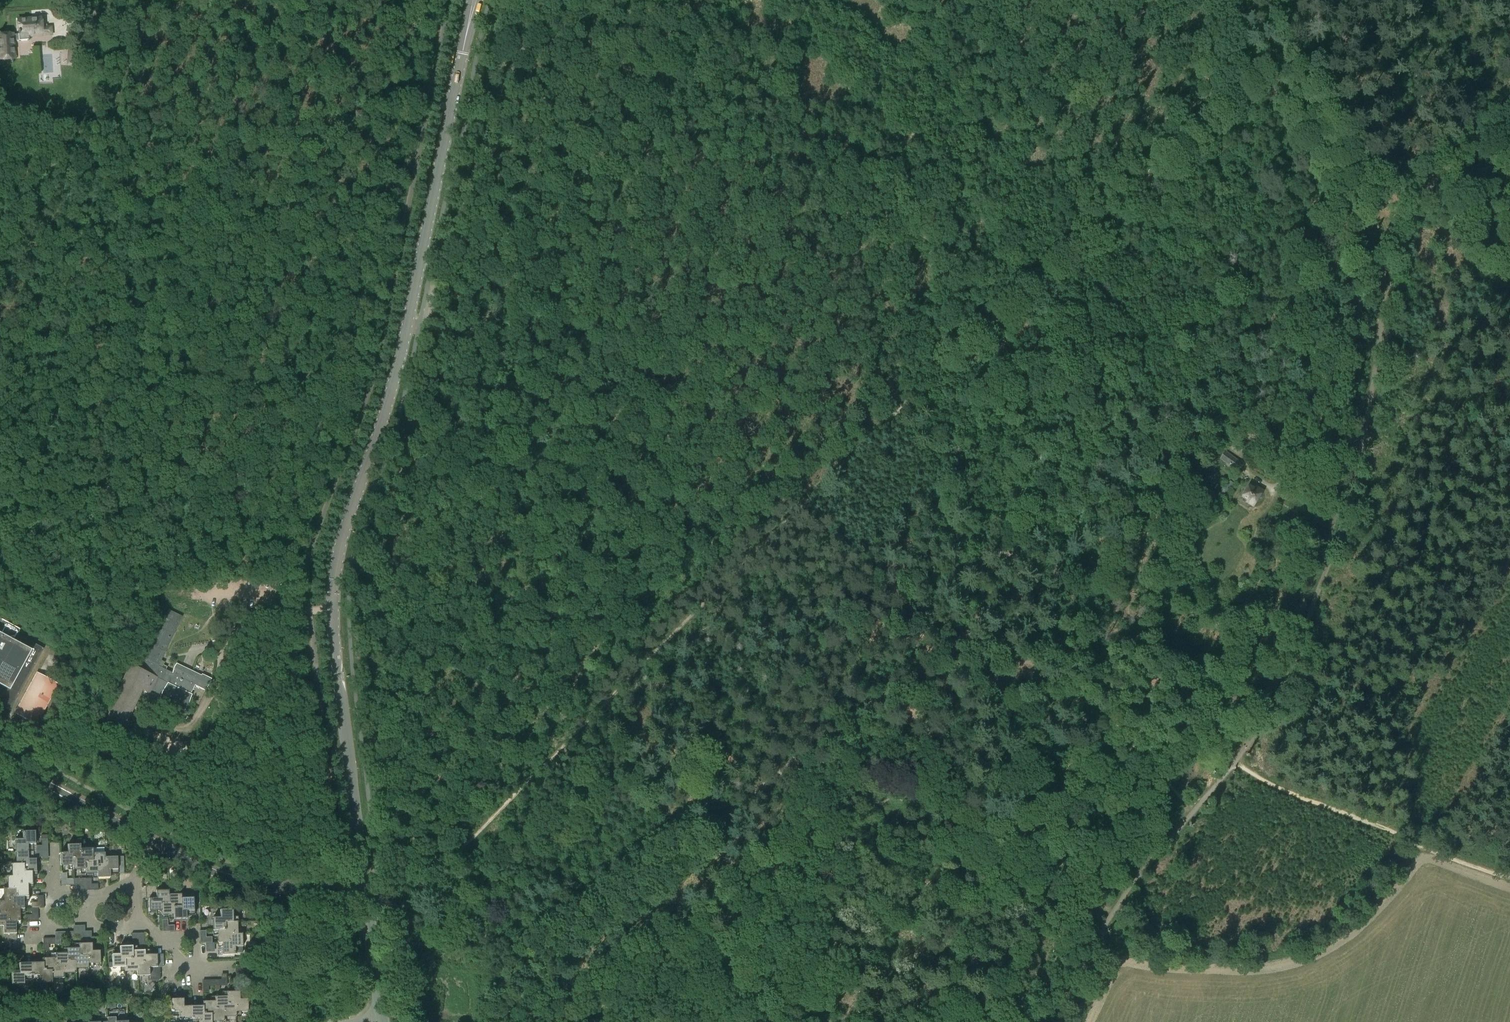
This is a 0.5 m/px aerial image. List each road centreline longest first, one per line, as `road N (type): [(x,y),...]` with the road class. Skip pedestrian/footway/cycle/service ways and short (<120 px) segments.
road 1 (tertiary): [(363,882),(334,641),(335,565),(396,374),(476,0)]
road 2 (residential): [(155,843),(255,884),(363,882)]
road 3 (residential): [(0,759),(155,843)]
road 4 (tertiary): [(382,1020),(363,882)]

